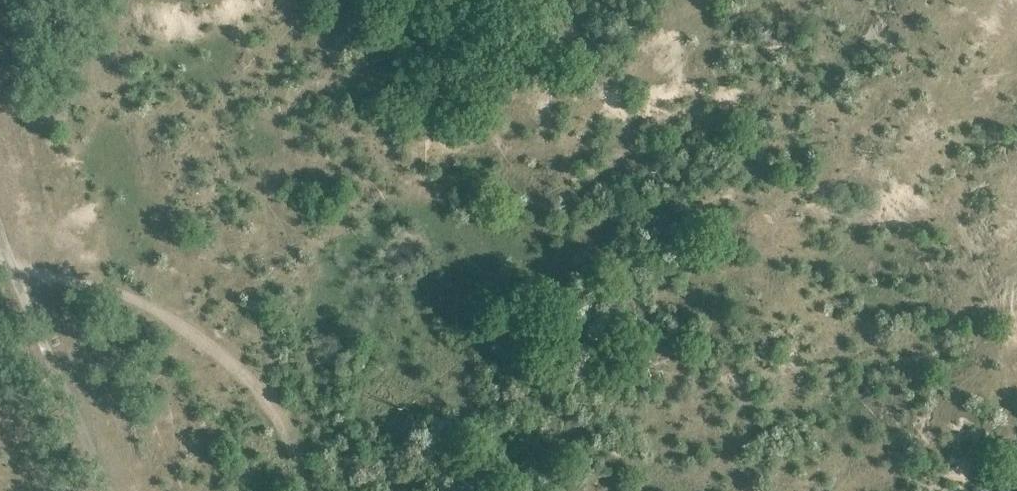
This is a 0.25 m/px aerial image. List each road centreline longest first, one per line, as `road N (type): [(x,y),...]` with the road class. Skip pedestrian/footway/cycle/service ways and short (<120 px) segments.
road 1 (track): [(301,490),(294,445),(245,368),(0,245)]

